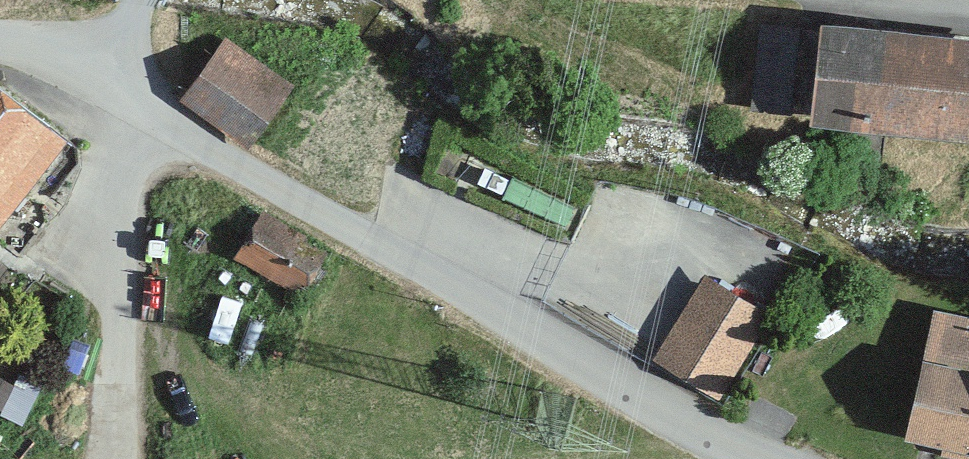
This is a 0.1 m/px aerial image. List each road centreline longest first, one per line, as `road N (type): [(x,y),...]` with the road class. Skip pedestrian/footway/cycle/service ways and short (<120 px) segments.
road 1 (residential): [(92,77),(355,247),(695,431),(767,458)]

